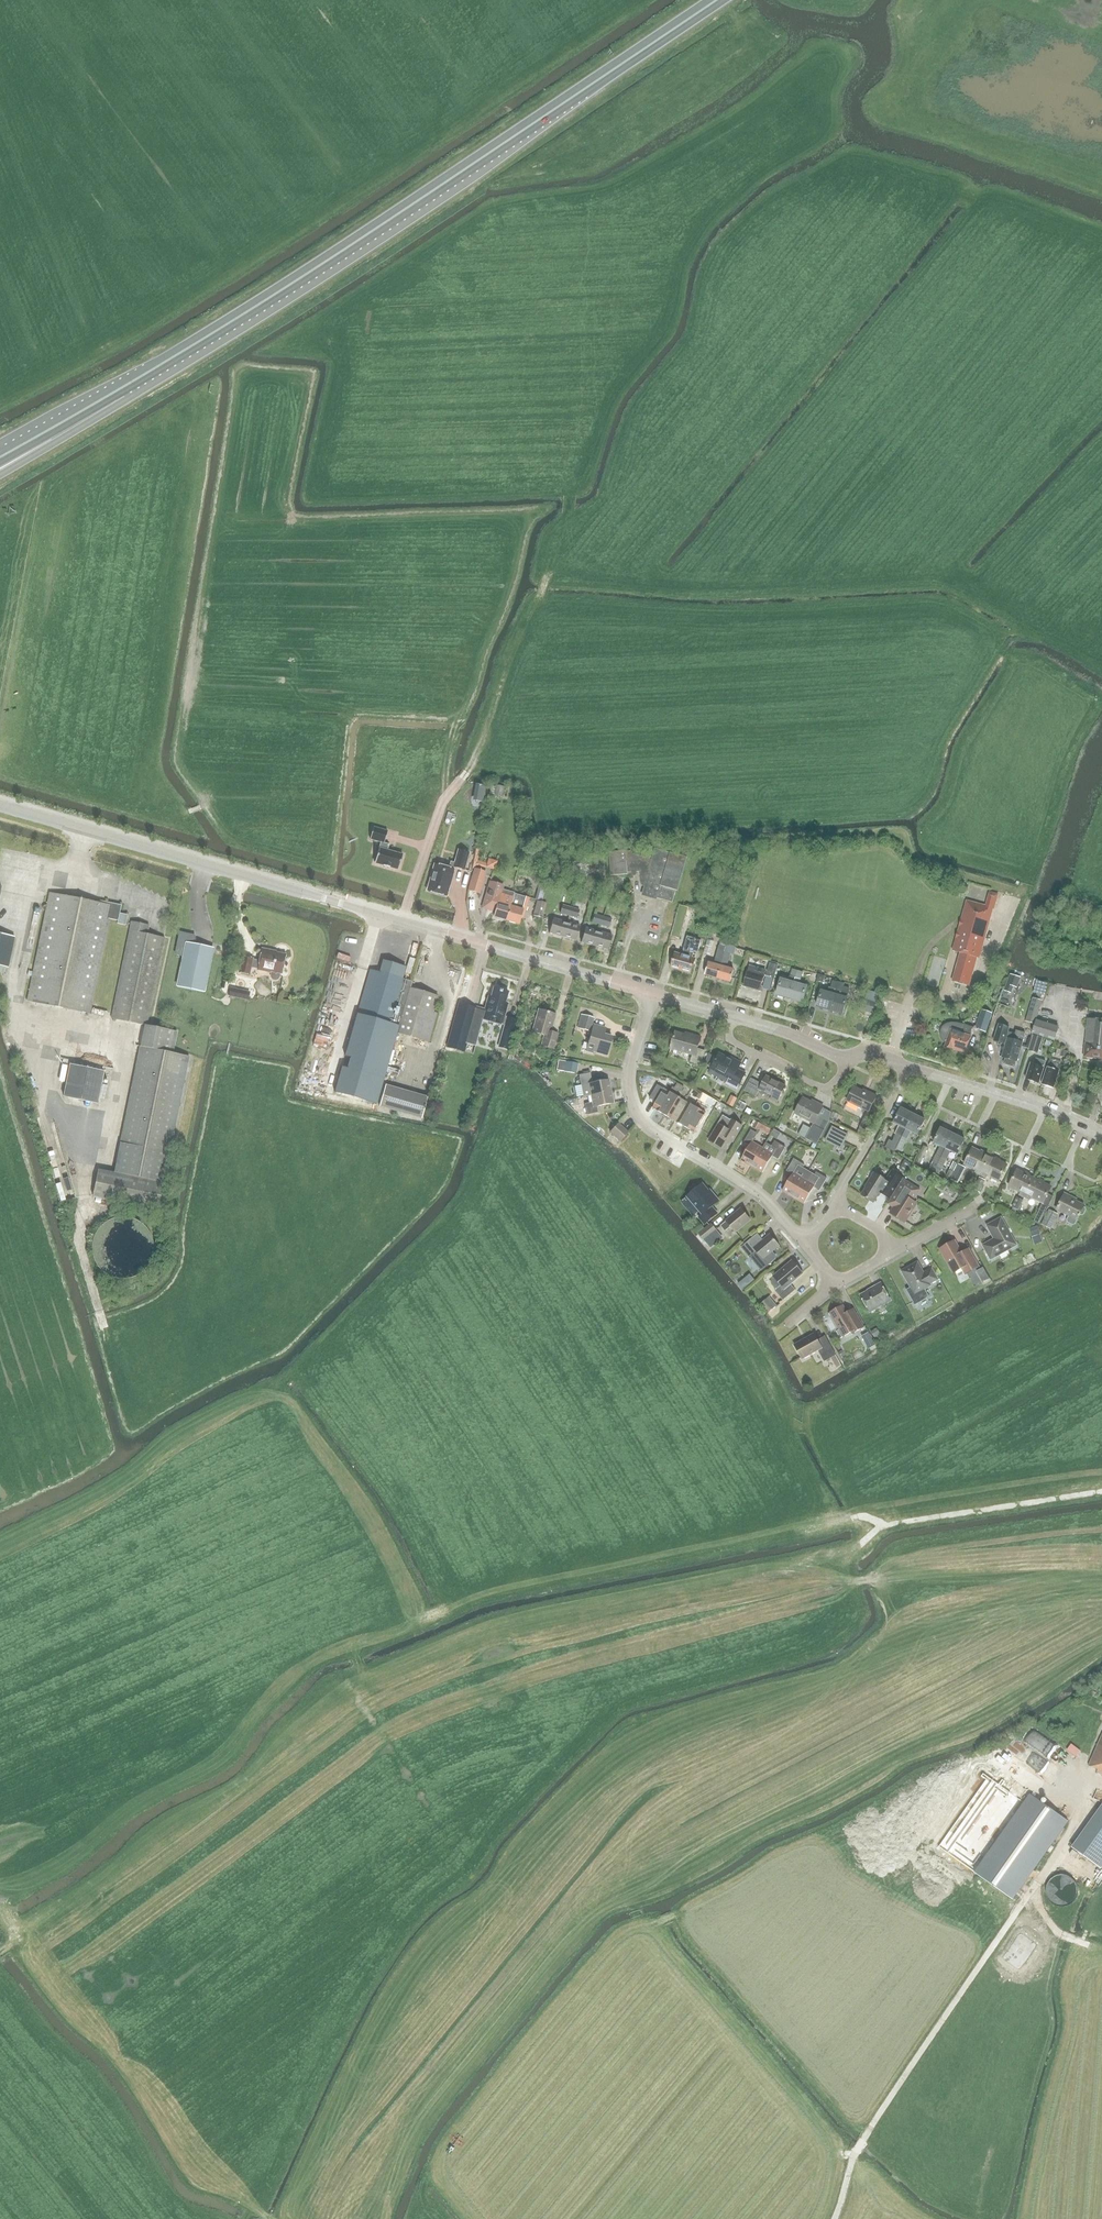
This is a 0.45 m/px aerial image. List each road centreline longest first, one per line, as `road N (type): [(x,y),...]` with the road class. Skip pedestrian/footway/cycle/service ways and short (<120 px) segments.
road 1 (trunk): [(146,373),(716,0)]
road 2 (tertiary): [(653,993),(0,805)]
road 3 (track): [(1032,1889),(871,2126),(833,2218)]
road 4 (residential): [(803,1241),(767,1198),(638,1112),(631,1072),(653,993)]
road 5 (tertiary): [(908,1067),(873,1054),(839,1056),(653,993)]
road 6 (track): [(842,1521),(864,1516),(882,1524),(1101,1491)]
road 7 (track): [(464,776),(487,737),(550,575)]
road 8 (tertiary): [(1101,1135),(908,1067)]
road 9 (trunk): [(0,475),(125,400),(146,373)]
road 10 (trunk): [(0,456),(146,373)]
road 11 (residential): [(834,1204),(908,1067)]
road 12 (track): [(85,1194),(79,1242),(103,1327)]

